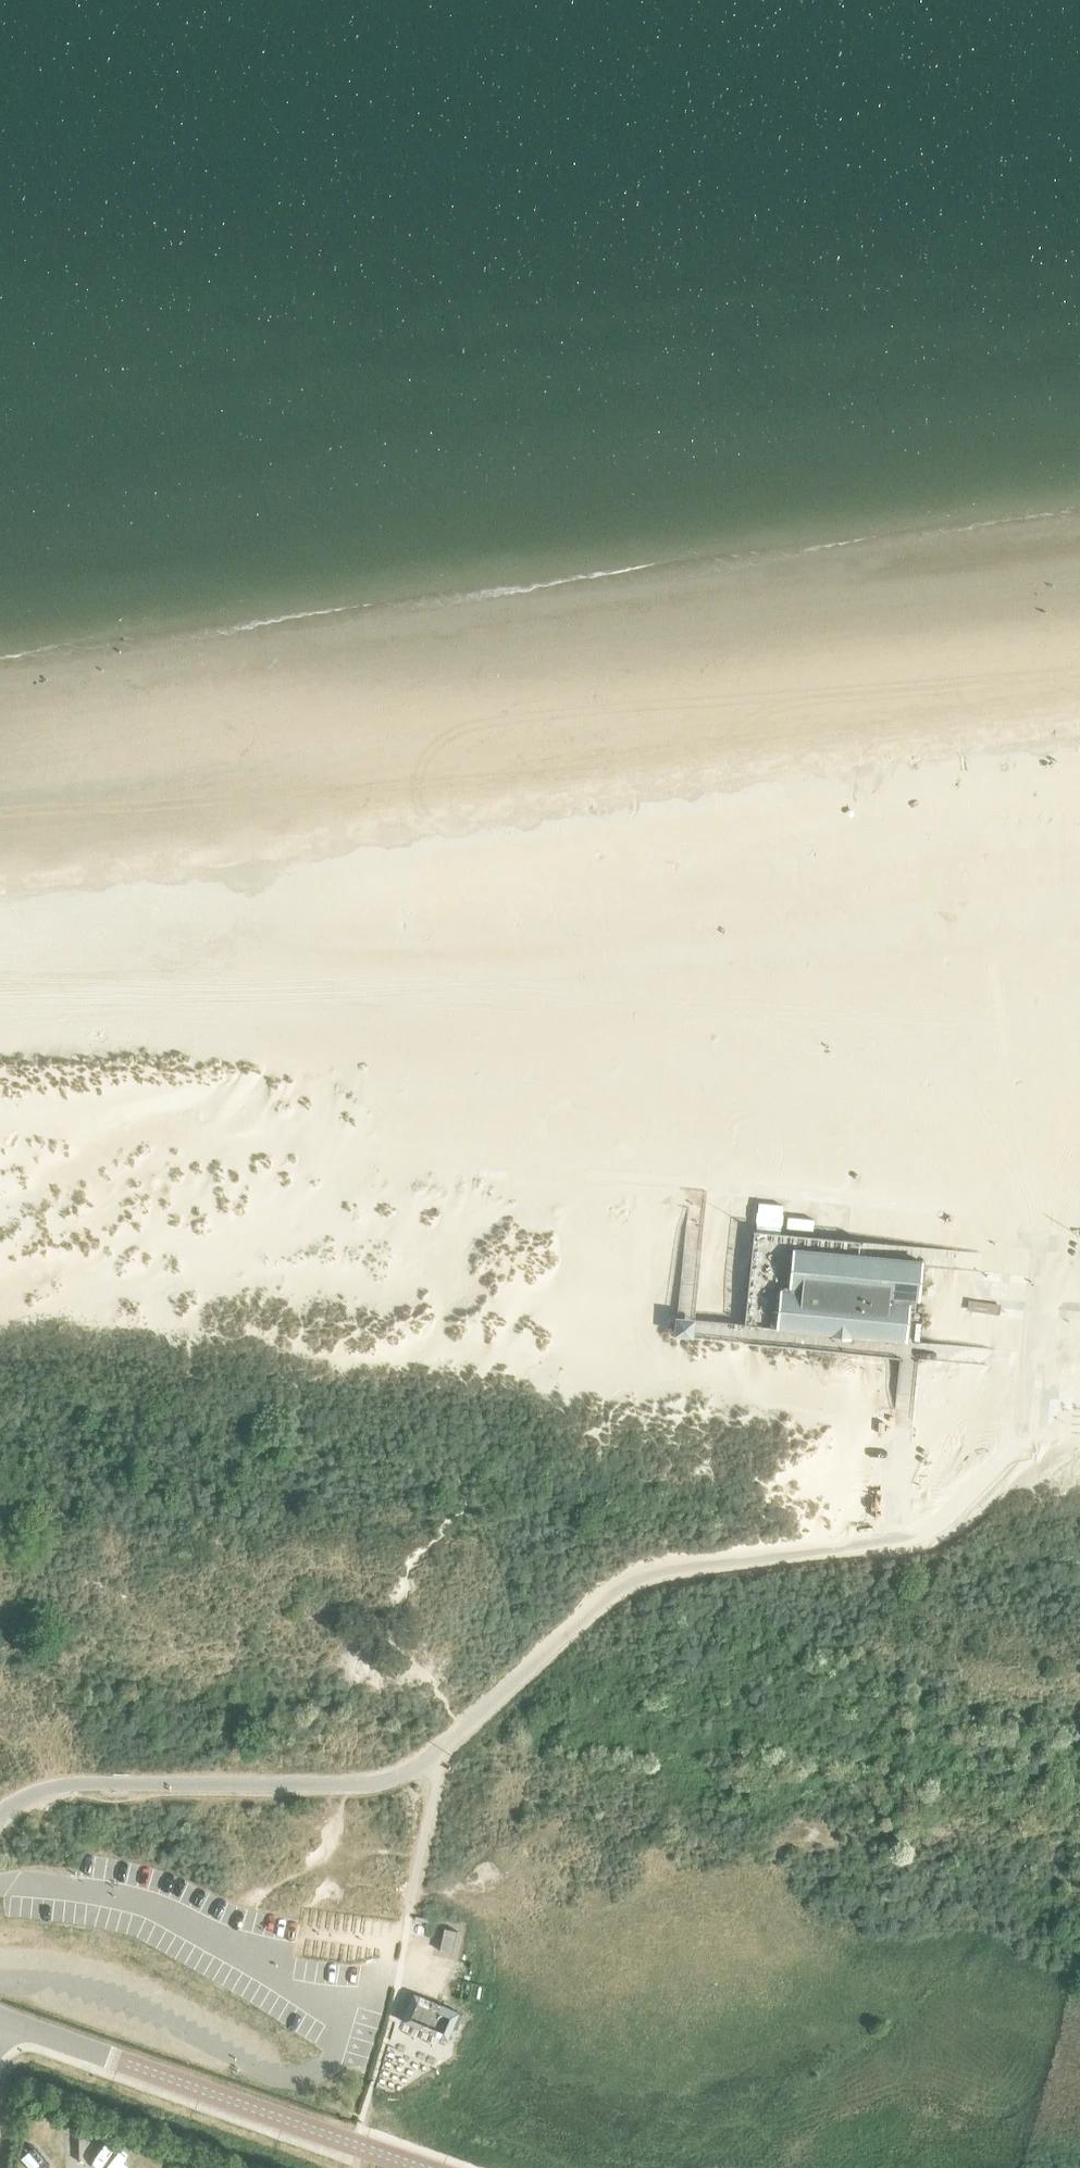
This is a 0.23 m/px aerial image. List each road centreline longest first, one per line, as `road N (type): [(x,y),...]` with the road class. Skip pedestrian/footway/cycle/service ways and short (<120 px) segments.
road 1 (unclassified): [(0,1813),(45,1787),(386,1781),(440,1751),(627,1583),(684,1567),(900,1543)]
road 2 (tertiary): [(422,2167),(0,2018)]

